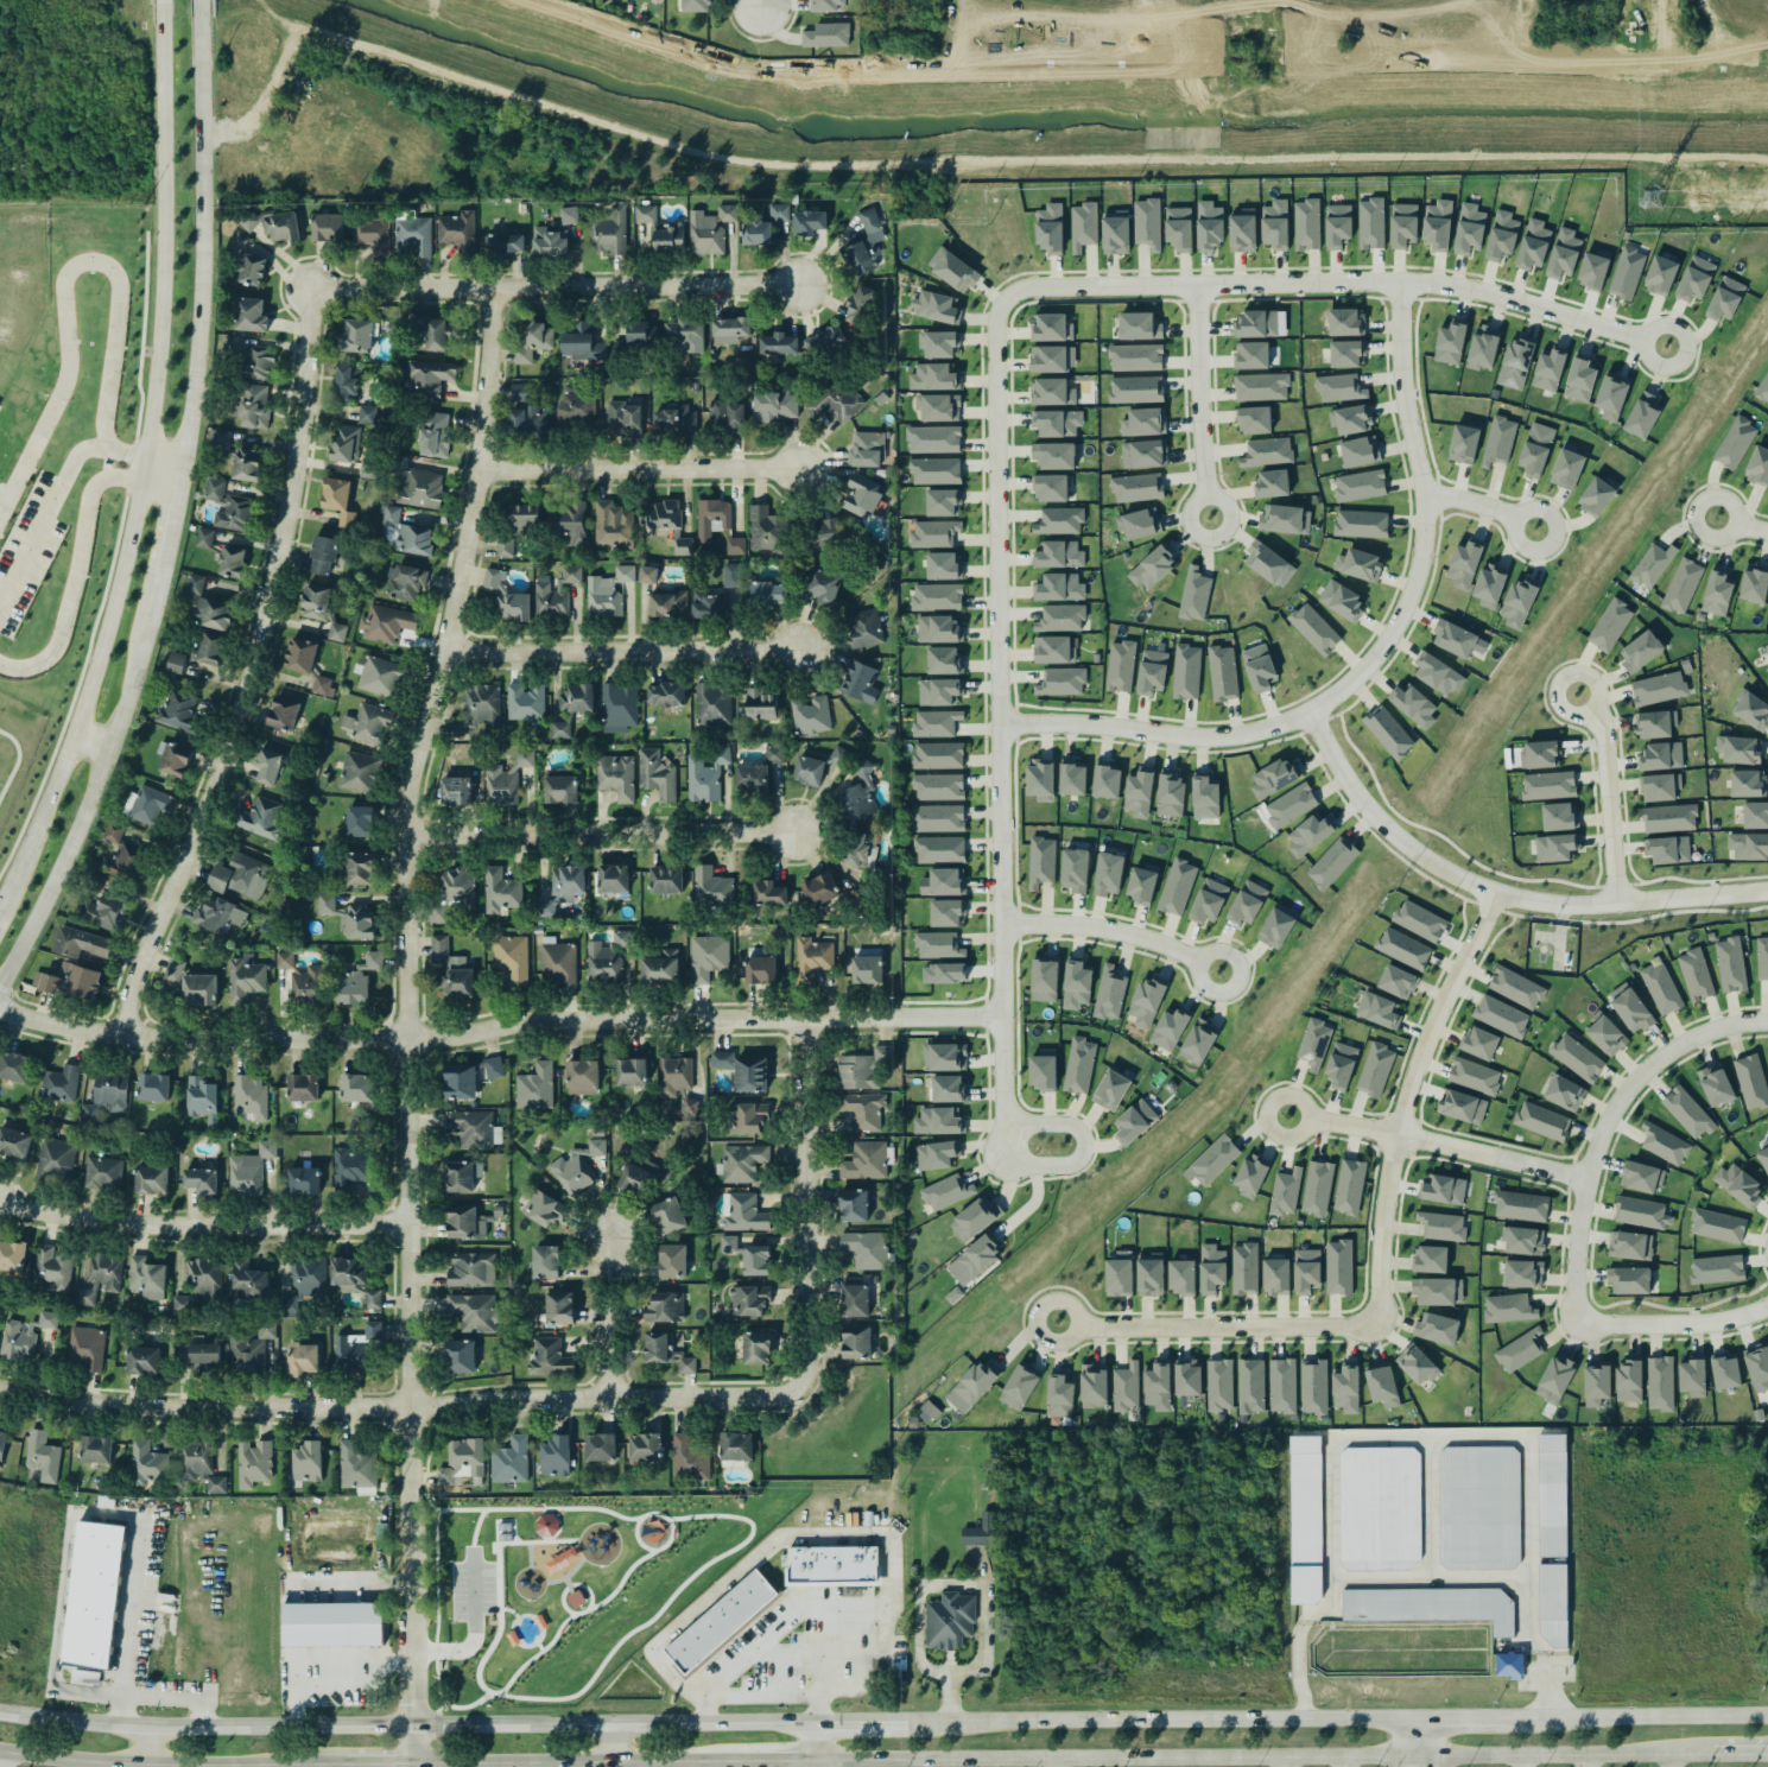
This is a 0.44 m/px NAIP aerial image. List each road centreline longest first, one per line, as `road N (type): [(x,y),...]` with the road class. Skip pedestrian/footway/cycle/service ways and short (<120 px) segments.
road 1 (residential): [(410,1765),(404,805),(476,475),(488,290)]
road 2 (residential): [(1009,296),(997,312),(1002,1166),(1059,1166),(1079,1157),(1079,1134),(1071,1127),(1006,1125)]
road 3 (residential): [(0,1007),(72,1032),(161,1043),(405,1043),(532,1024),(1006,1018)]
road 4 (secondary): [(159,0),(163,254),(142,482),(71,740),(0,905)]
road 5 (secondary): [(810,1722),(182,1729),(0,1716)]
road 6 (residential): [(0,1392),(192,1411),(772,1396),(796,1386)]
road 7 (residential): [(1003,726),(1236,736),(1307,711),(1376,656),(1408,602),(1425,525),(1405,379),(1402,281)]
road 8 (residential): [(122,1038),(146,940),(227,761),(273,606),(302,457),(308,293)]
road 9 (residential): [(1669,347),(1436,284),(1046,285),(1009,296)]
road 10 (secondary): [(810,1762),(1402,1756)]
road 11 (tertiary): [(1307,711),(1361,803),(1393,835),(1493,893),(1570,906),(1767,891)]
road 12 (secondary): [(1417,1717),(904,1721)]
road 13 (residential): [(308,293),(798,283)]
road 14 (residential): [(1380,1325),(1382,1222),(1396,1134),(1430,1033),(1493,893)]
road 15 (residential): [(1573,1325),(1582,1205),(1609,1114),(1665,1053),(1715,1030),(1767,1023)]
road 16 (residential): [(404,1226),(178,1228),(0,1205)]
road 17 (residential): [(404,837),(797,832)]
road 18 (residential): [(796,1386),(806,1357),(793,1021)]
road 19 (residential): [(442,651),(798,651)]
road 20 (secondary): [(410,1765),(742,1762)]
road 21 (residential): [(476,475),(803,470)]
road 22 (residential): [(1054,1322),(1380,1325)]
road 23 (secondary): [(1402,1756),(1712,1755)]
road 24 (residential): [(1287,1117),(1586,1179)]
road 25 (secondary): [(0,983),(51,899),(109,753)]
road 26 (secondary): [(1767,1717),(1513,1717)]
road 27 (secondary): [(182,475),(203,223)]
road 28 (residential): [(1198,283),(1210,517)]
road 29 (secondary): [(203,223),(202,0)]
road 30 (residential): [(1005,926),(1134,937),(1221,971)]
road 31 (residential): [(1578,694),(1607,740),(1618,902)]
road 32 (residential): [(1767,1306),(1690,1325),(1573,1325)]
road 33 (secondary): [(109,753),(160,576)]
road 34 (secondary): [(0,1753),(180,1766)]
road 35 (residential): [(608,1399),(607,1234)]

